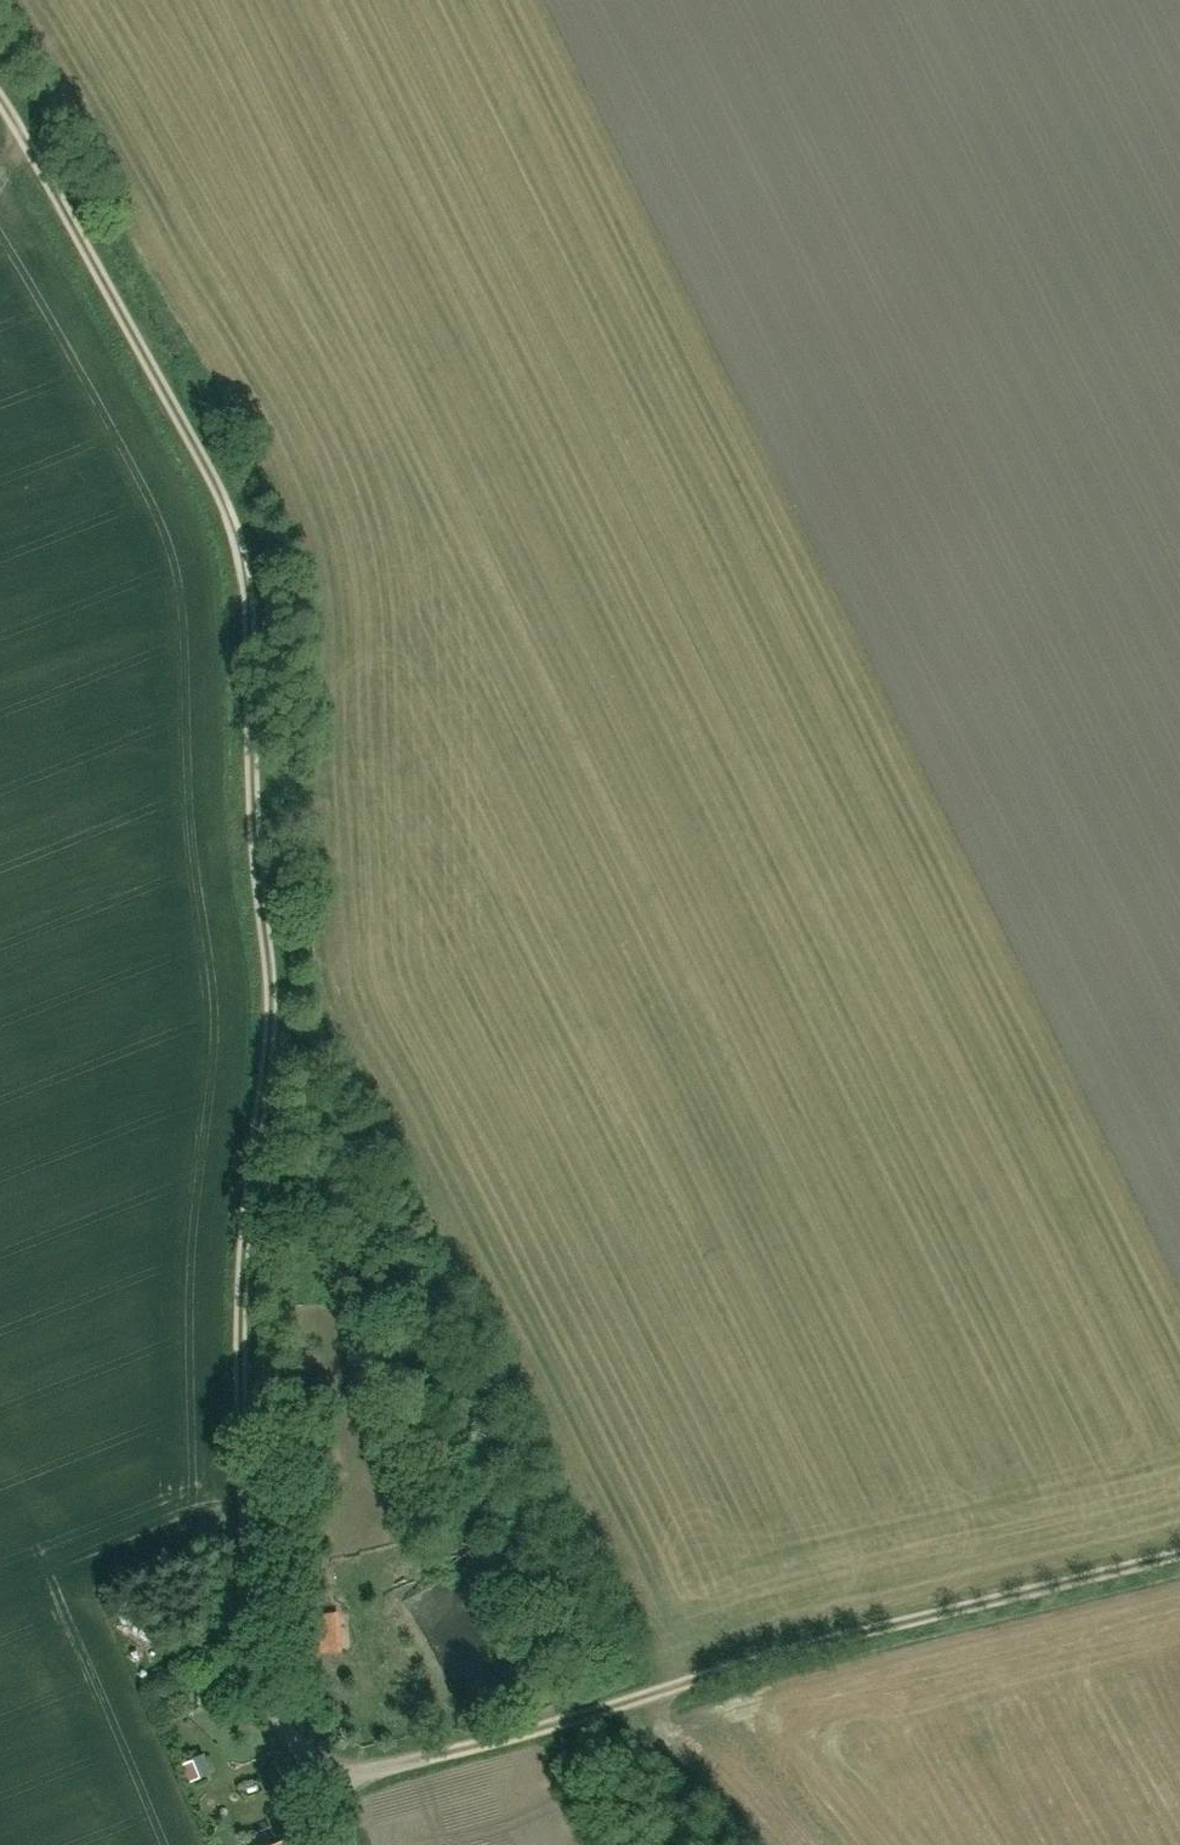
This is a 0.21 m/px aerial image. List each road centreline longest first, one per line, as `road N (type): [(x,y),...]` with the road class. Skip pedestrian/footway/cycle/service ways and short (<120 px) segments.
road 1 (residential): [(312,1793),(250,1664),(243,1248),(269,971),(239,570),(214,504),(0,118)]
road 2 (residential): [(312,1793),(1179,1570)]

